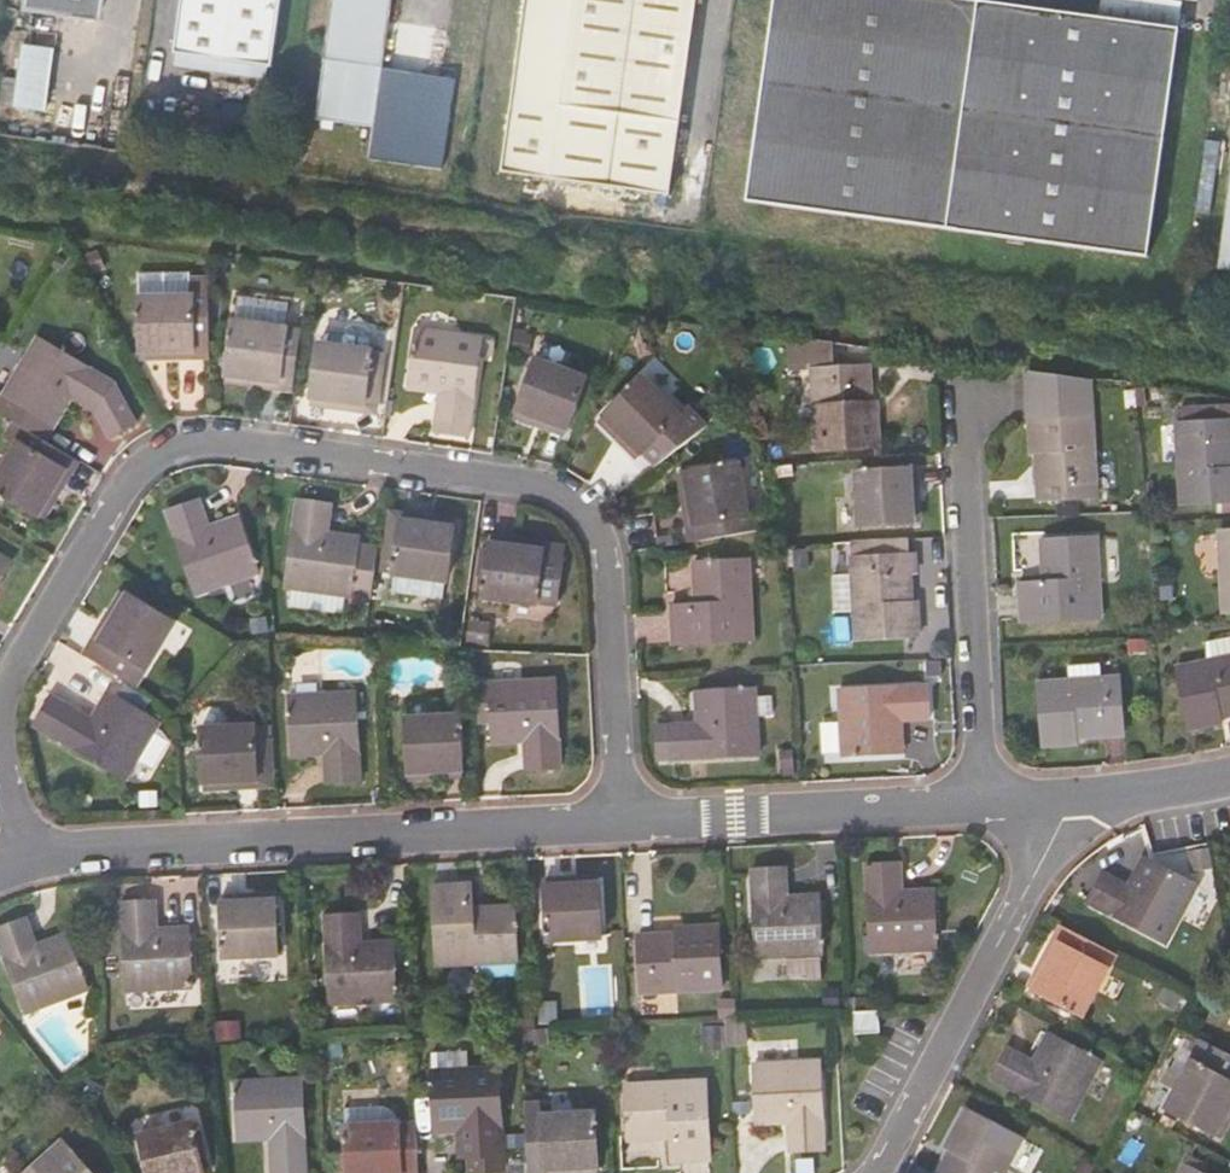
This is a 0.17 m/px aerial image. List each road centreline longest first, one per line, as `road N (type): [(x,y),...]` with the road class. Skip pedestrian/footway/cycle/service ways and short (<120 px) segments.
road 1 (residential): [(618,821),(595,545),(582,511),(559,487),(202,437),(158,447),(120,479),(0,673)]
road 2 (residential): [(25,857),(80,847),(618,821)]
road 3 (residential): [(877,1172),(1059,822),(1056,799)]
road 4 (residential): [(987,802),(965,401)]
road 5 (residential): [(618,821),(987,802)]
road 6 (residential): [(1056,799),(1173,791),(1229,777)]

